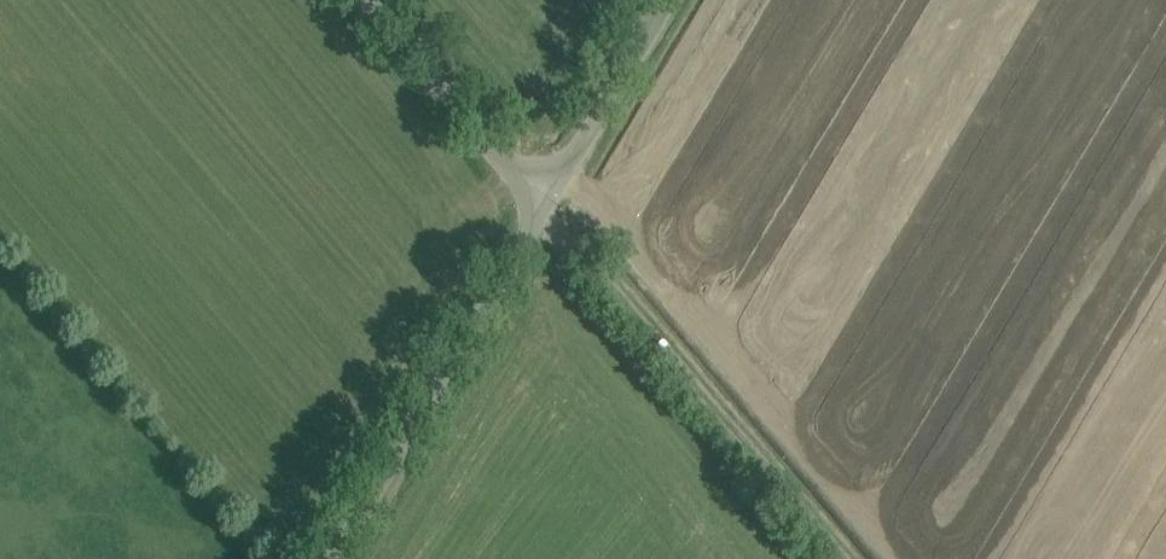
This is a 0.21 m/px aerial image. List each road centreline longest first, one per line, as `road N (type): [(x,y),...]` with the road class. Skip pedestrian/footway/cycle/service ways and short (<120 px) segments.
road 1 (track): [(841,558),(543,206)]
road 2 (unclassified): [(336,558),(543,206)]
road 3 (unclassified): [(543,206),(367,0)]
road 4 (unclassified): [(543,206),(669,0)]

